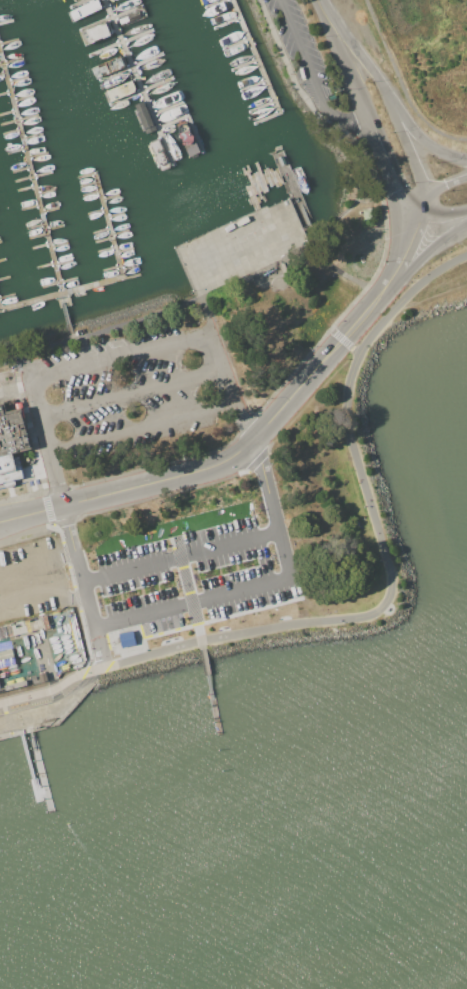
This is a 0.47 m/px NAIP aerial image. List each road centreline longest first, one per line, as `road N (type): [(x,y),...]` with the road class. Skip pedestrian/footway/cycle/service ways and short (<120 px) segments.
road 1 (tertiary): [(0,521),(218,463),(253,440)]
road 2 (tertiary): [(253,440),(399,269)]
road 3 (residential): [(315,0),(396,186)]
road 4 (residential): [(419,162),(376,75),(316,0)]

